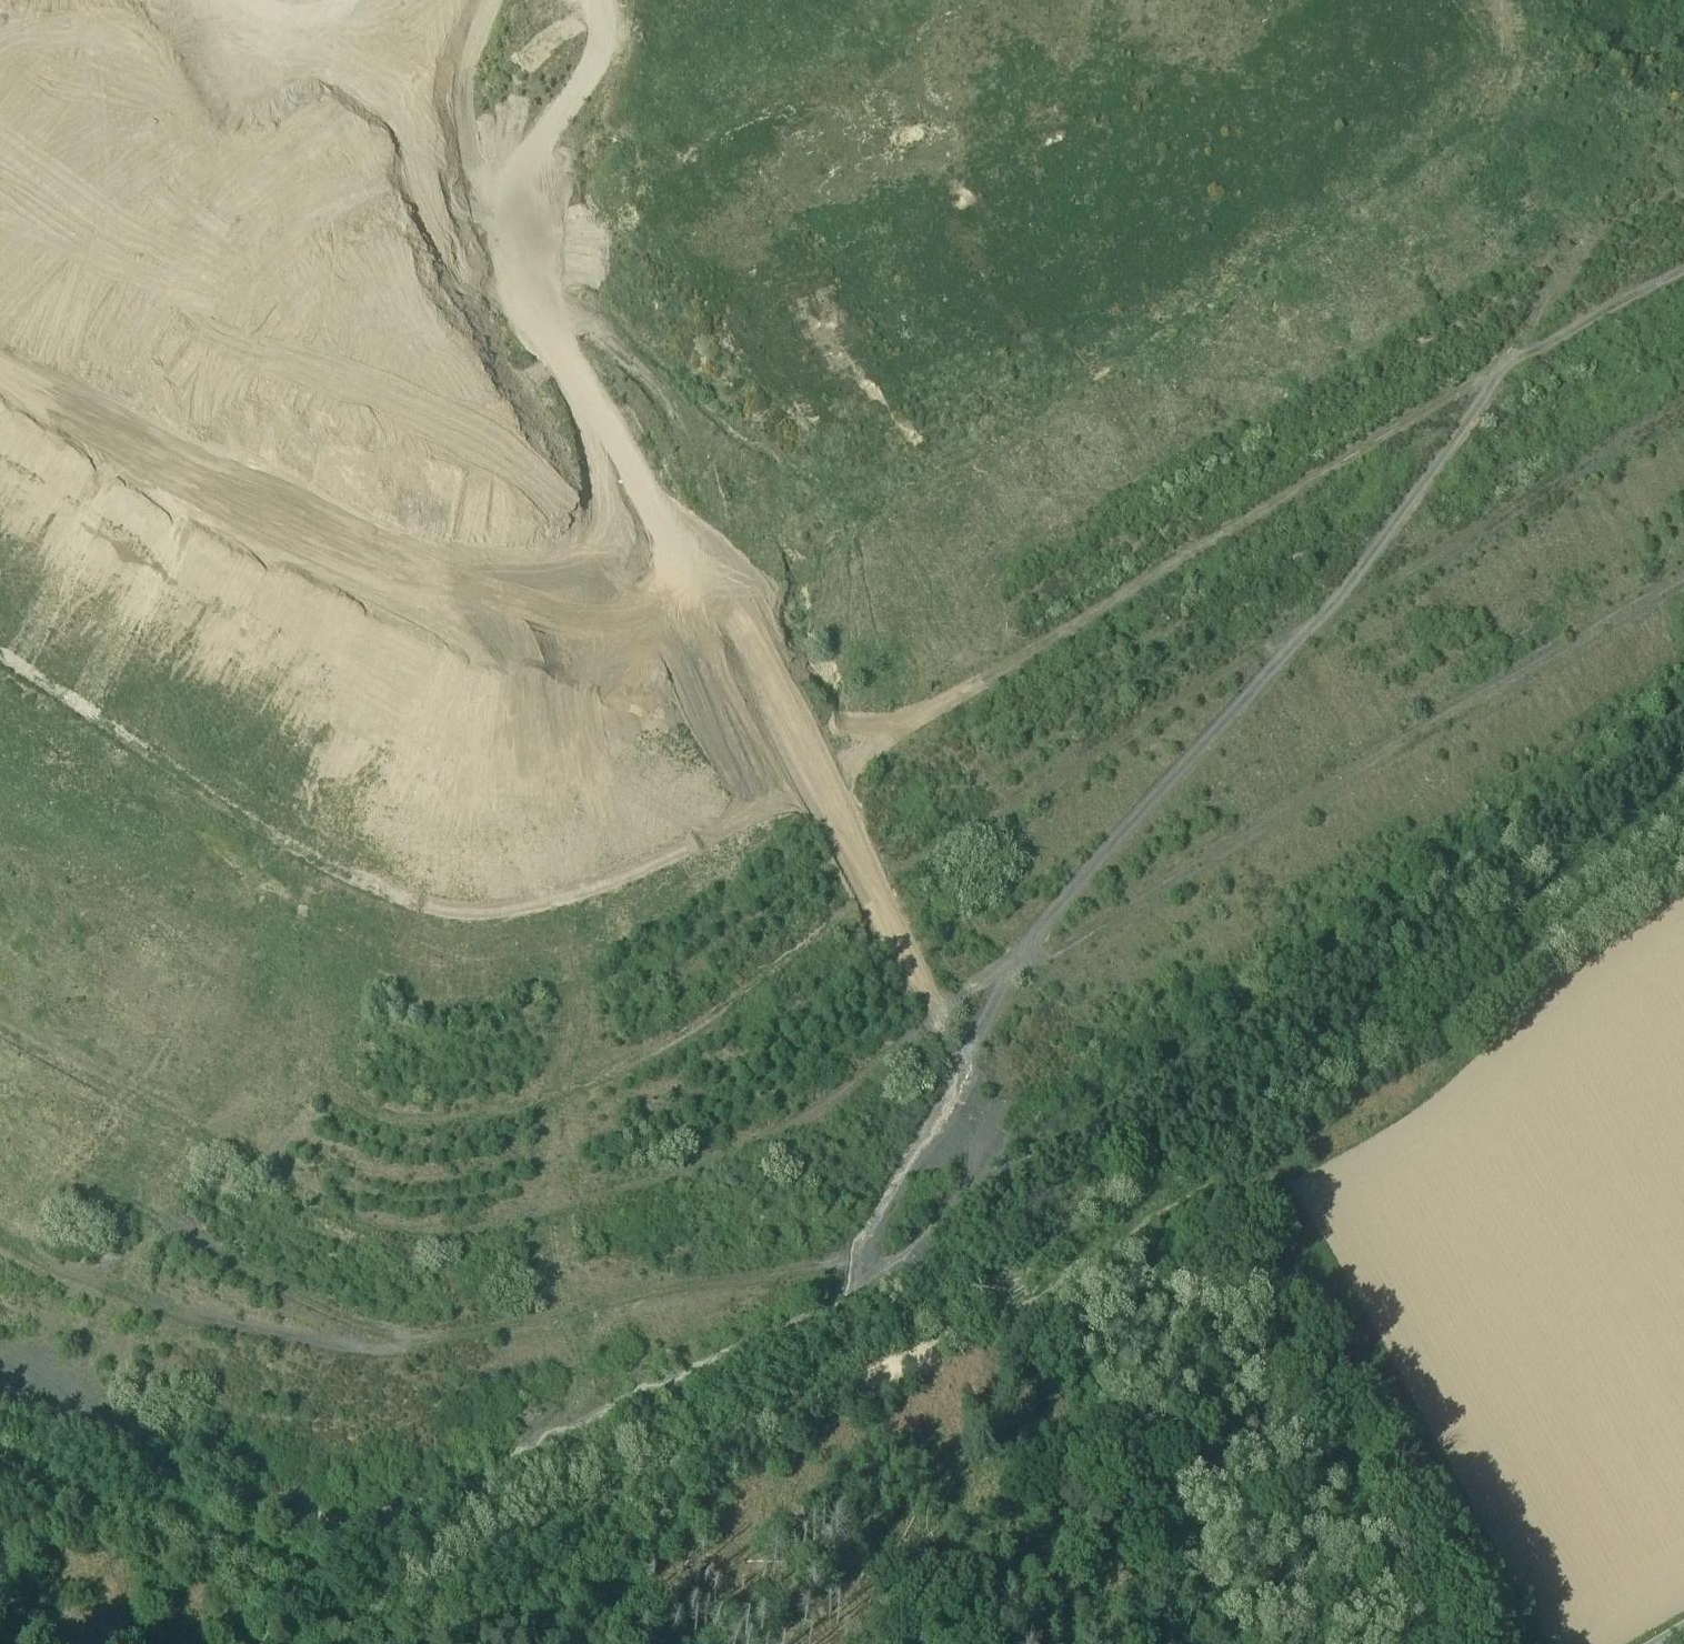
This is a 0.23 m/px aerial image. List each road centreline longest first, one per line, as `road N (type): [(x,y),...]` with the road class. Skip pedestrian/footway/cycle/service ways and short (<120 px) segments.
road 1 (track): [(1496,391),(1472,432),(1280,675),(1140,822),(1002,994),(855,1251),(877,1283)]
road 2 (track): [(1638,182),(1592,220),(1496,391)]
road 3 (track): [(1682,0),(1638,182)]

